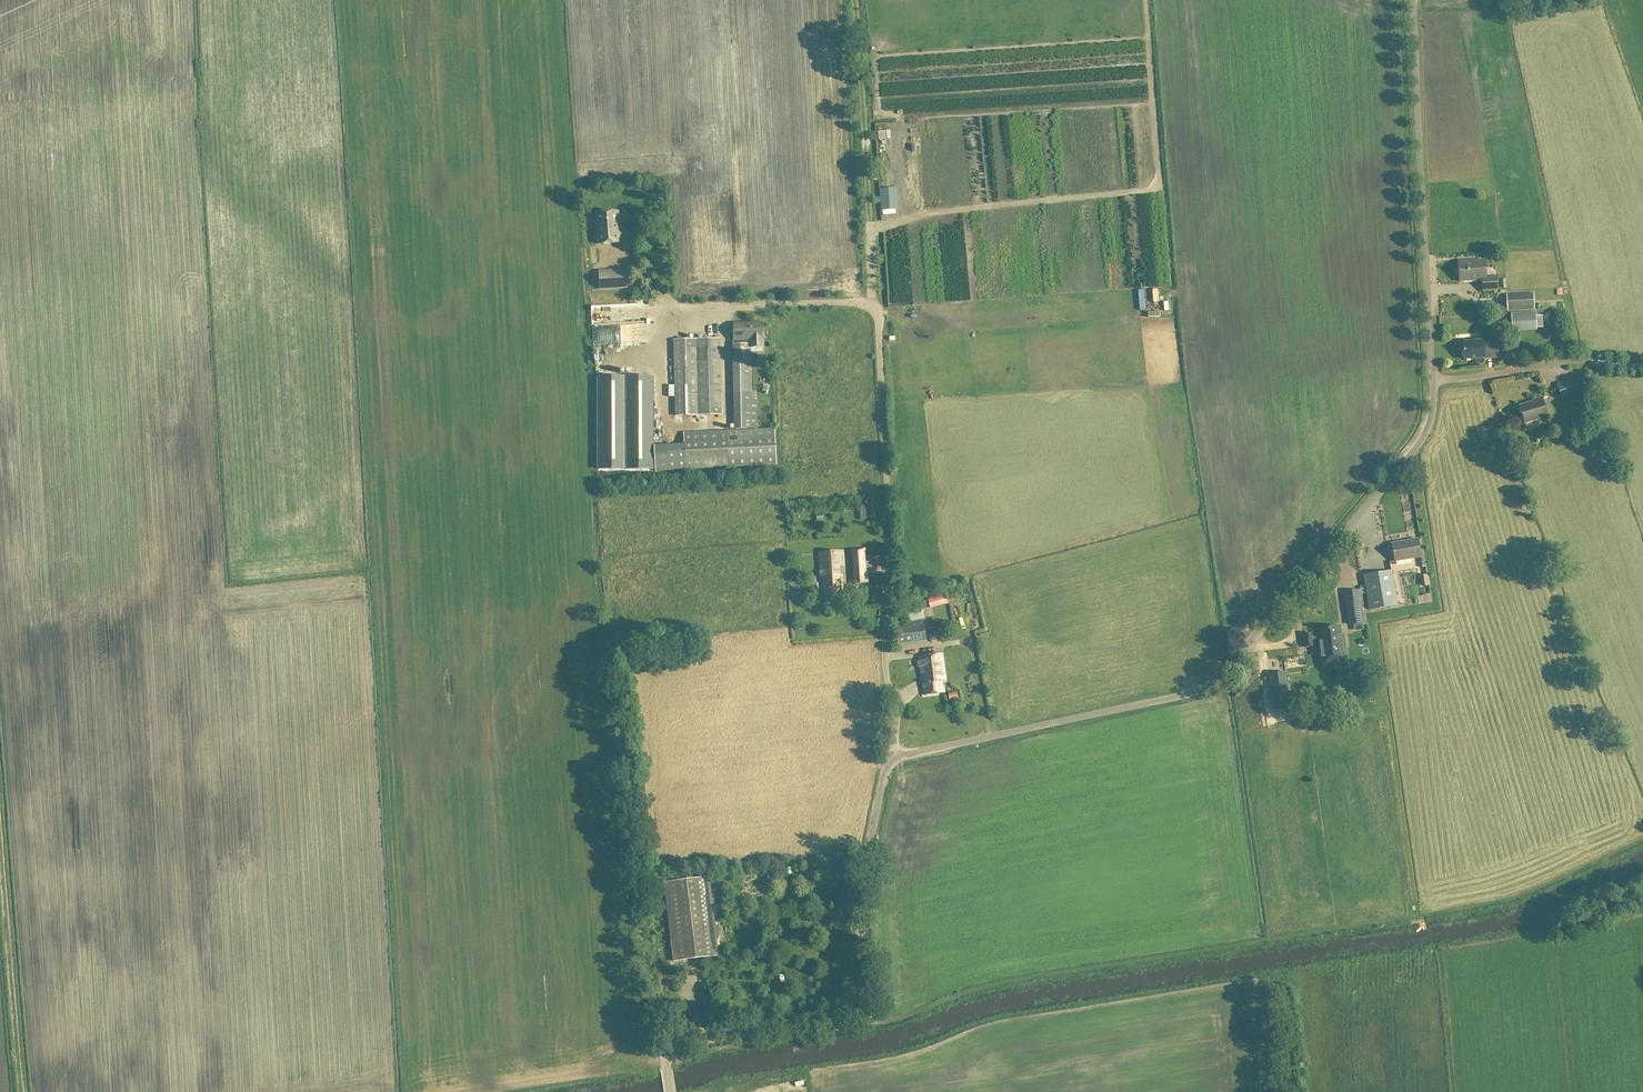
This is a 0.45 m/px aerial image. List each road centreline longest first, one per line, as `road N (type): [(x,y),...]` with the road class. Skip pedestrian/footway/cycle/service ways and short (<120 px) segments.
road 1 (unclassified): [(894,757),(1189,694),(1215,681),(1425,433),(1432,380),(1412,0)]
road 2 (residential): [(894,757),(883,658),(891,562),(874,312),(860,303),(646,308)]
road 3 (unclassified): [(669,1091),(672,1048),(857,1008),(864,985),(861,887),(884,773),(894,757)]

